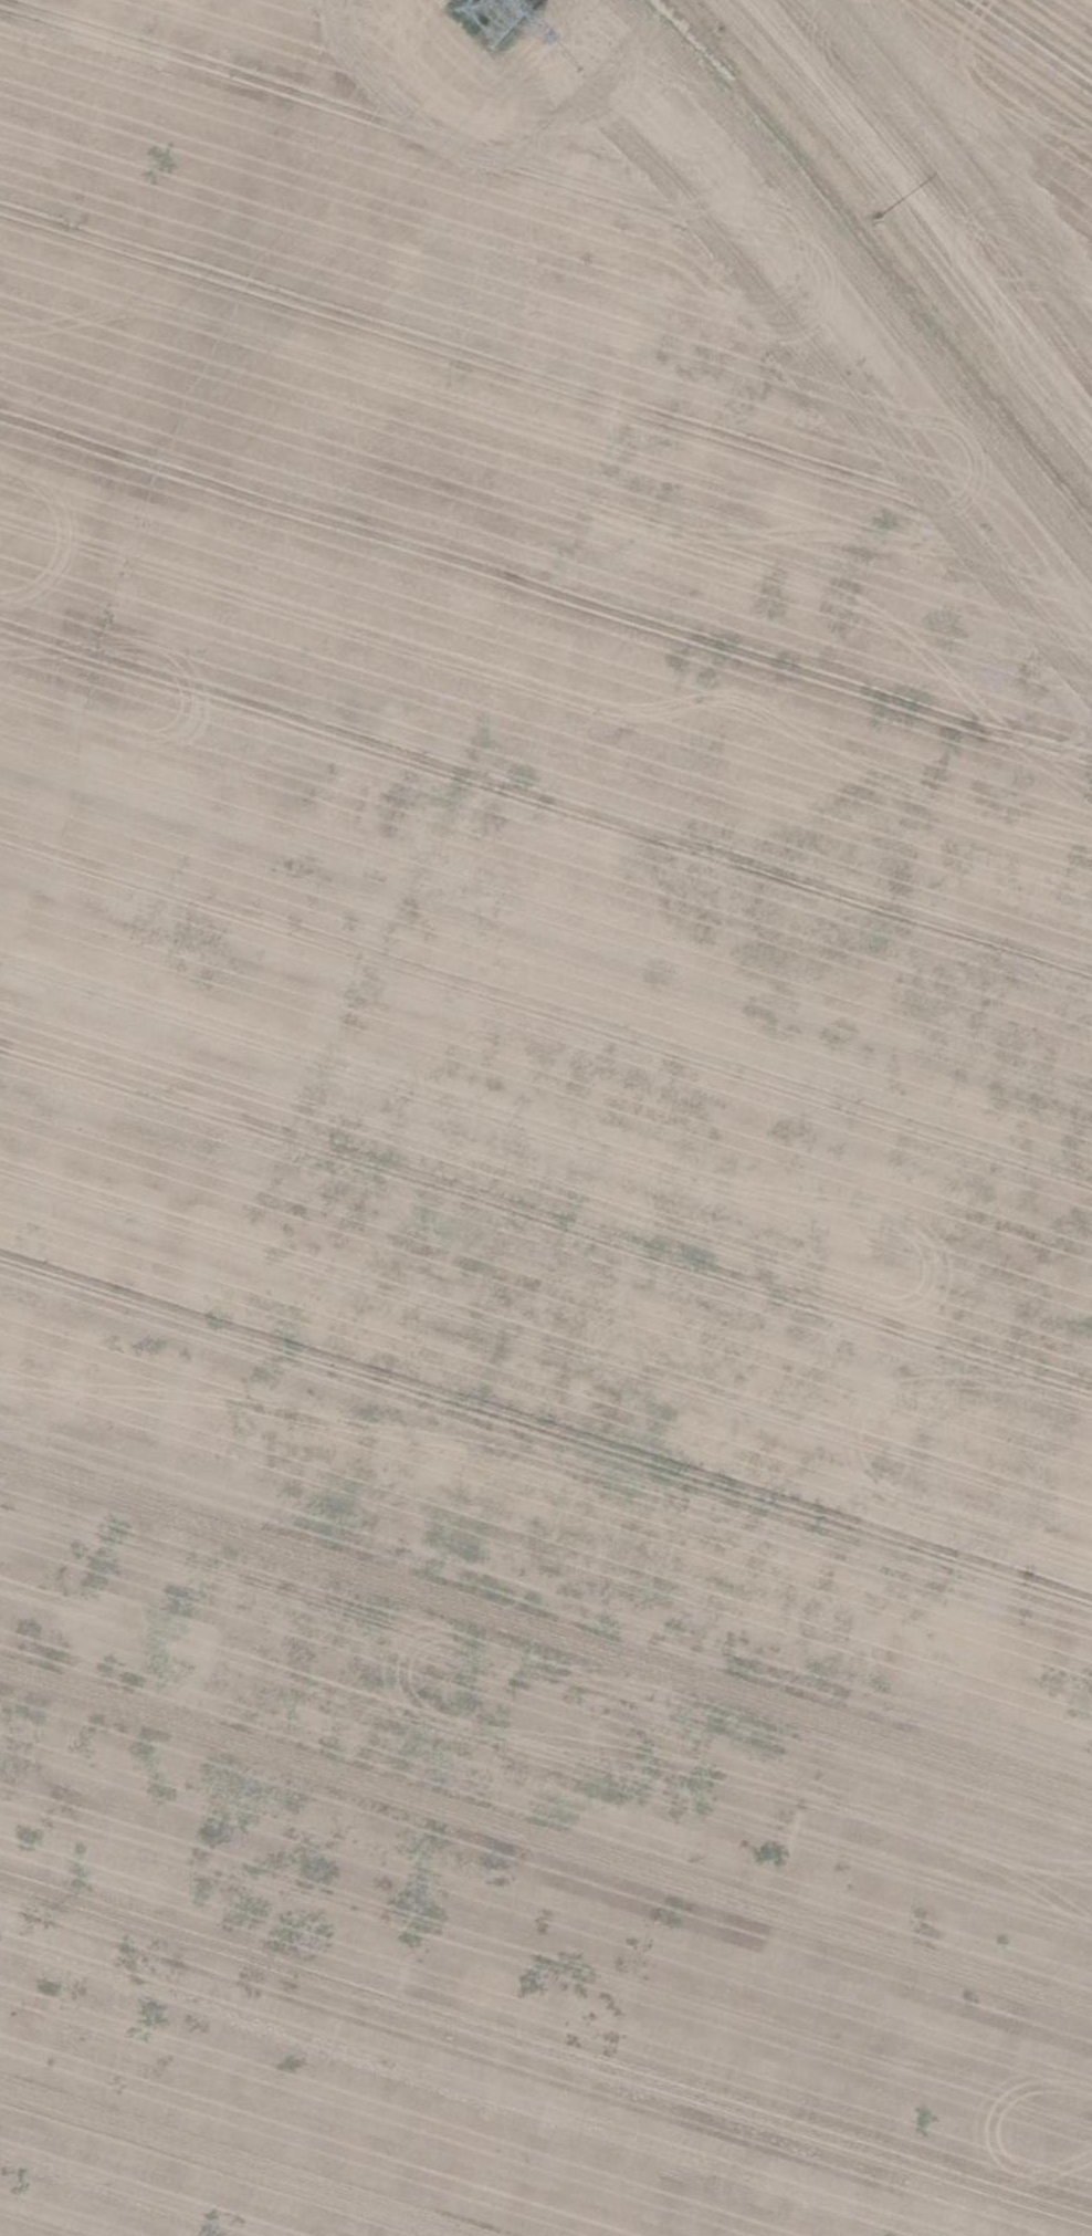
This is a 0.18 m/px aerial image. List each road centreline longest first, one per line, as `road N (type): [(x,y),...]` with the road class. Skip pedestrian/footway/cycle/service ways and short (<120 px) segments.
road 1 (track): [(655,0),(1091,510)]

